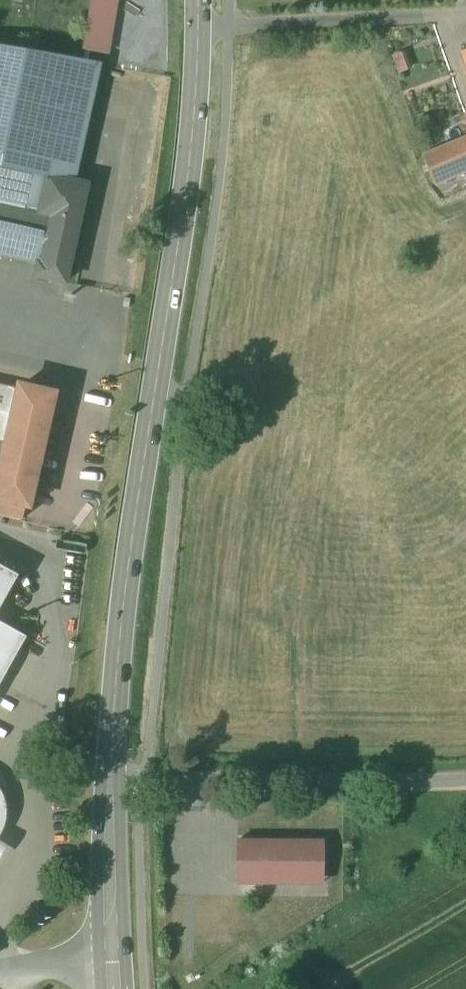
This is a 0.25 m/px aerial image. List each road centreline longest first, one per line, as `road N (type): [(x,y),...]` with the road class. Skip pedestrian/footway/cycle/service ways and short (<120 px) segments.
road 1 (secondary): [(198,0),(193,122),(121,621),(110,779)]
road 2 (unclassified): [(465,781),(110,779)]
road 3 (secondary): [(110,779),(114,988)]

